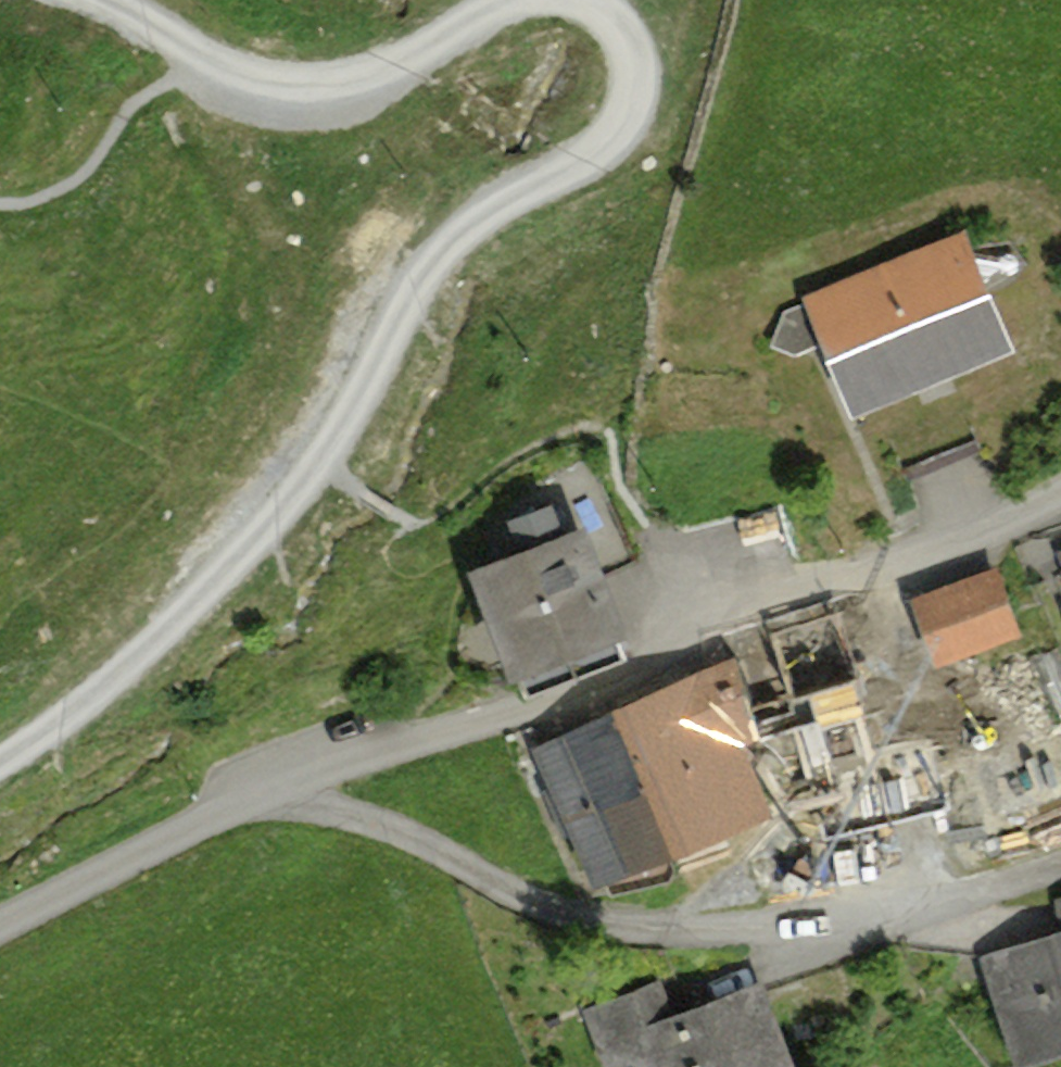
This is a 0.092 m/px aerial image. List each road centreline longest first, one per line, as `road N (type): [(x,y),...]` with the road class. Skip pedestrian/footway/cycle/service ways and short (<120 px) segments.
road 1 (unclassified): [(0,919),(266,784),(681,639),(1060,482)]
road 2 (track): [(0,738),(133,651),(291,516),(365,433),(461,216),(526,110),(573,74),(590,22),(575,0)]
road 3 (track): [(406,0),(346,13),(202,20),(162,0)]

